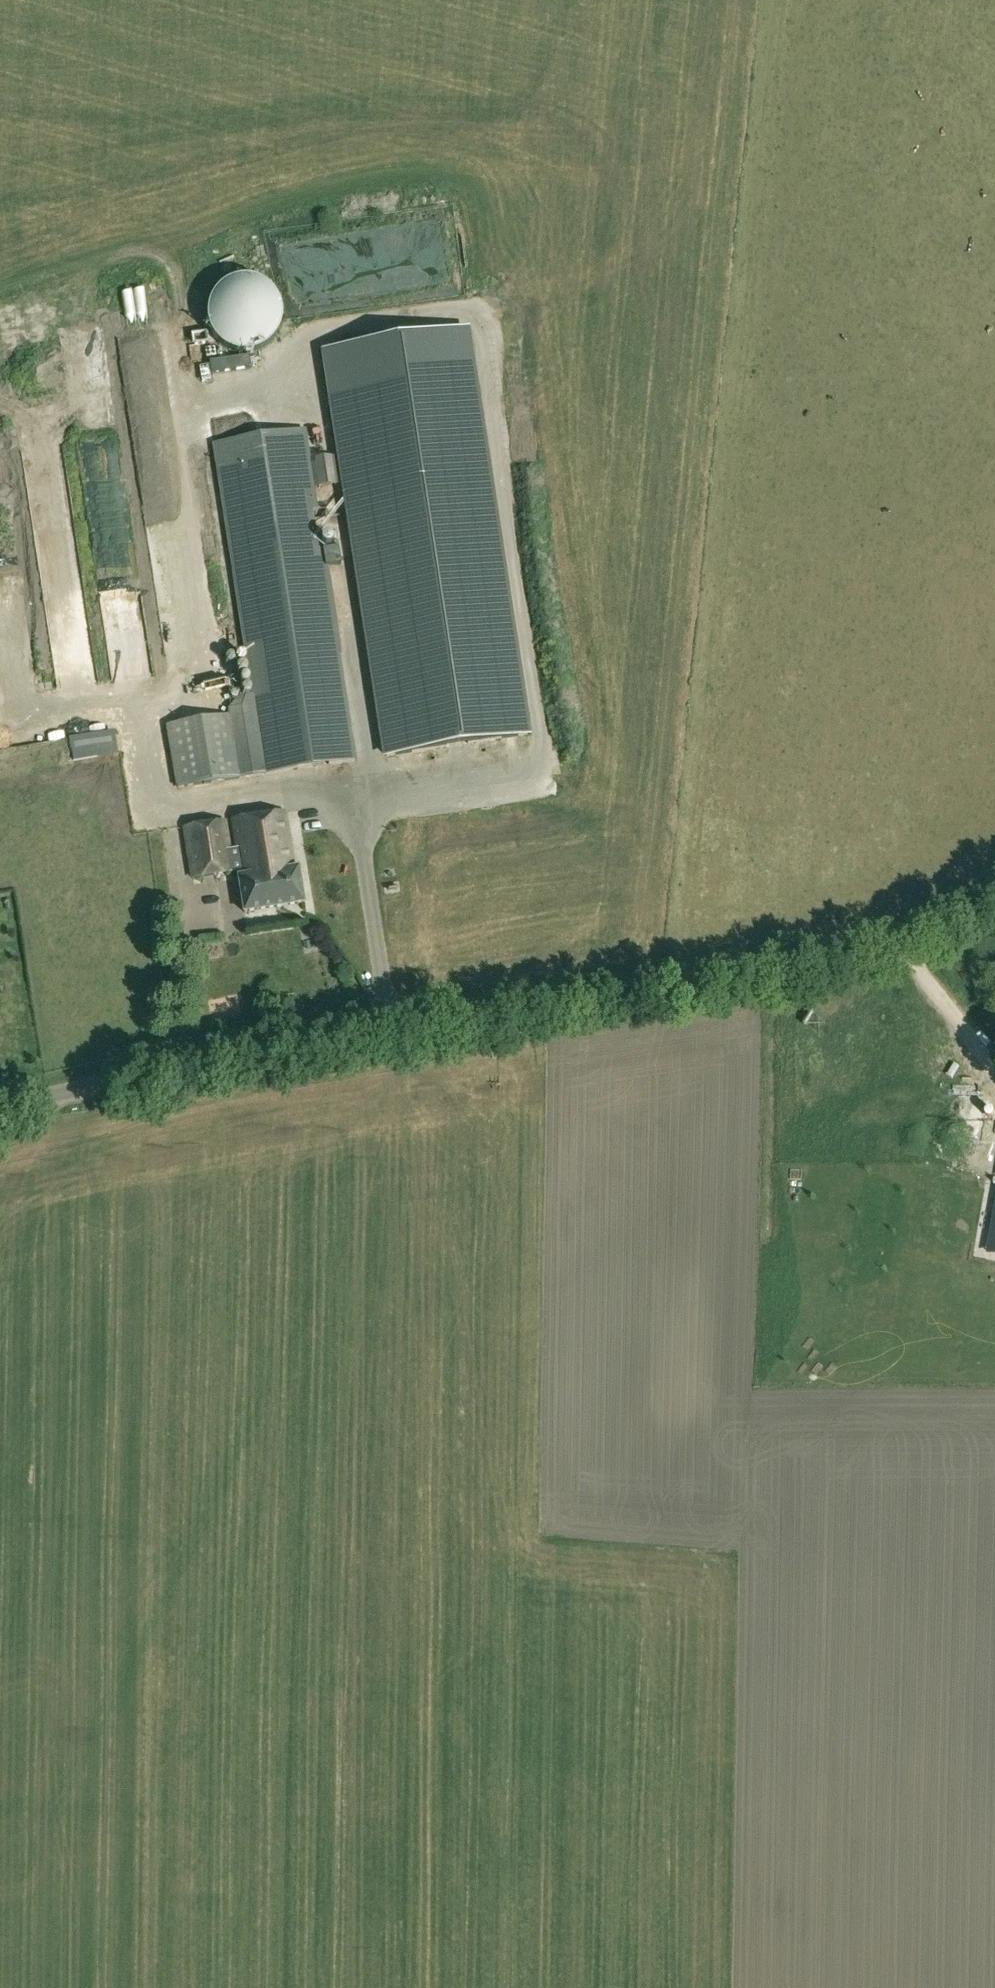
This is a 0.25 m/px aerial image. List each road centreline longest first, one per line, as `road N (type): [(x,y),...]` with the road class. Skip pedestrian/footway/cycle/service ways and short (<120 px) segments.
road 1 (unclassified): [(994,906),(845,958),(400,1031),(0,1108)]

